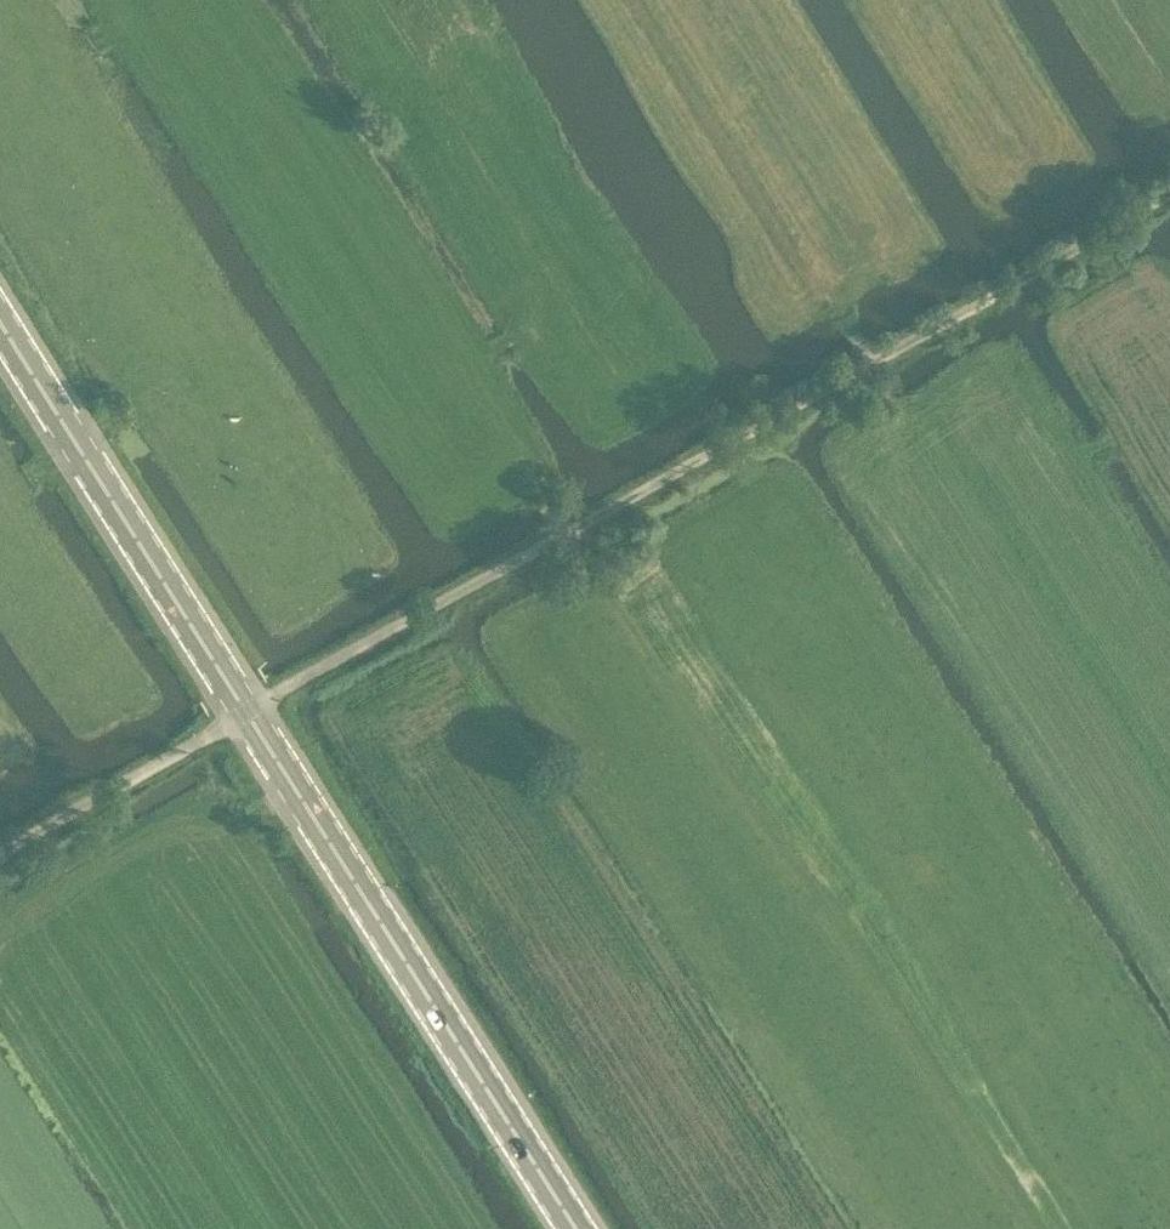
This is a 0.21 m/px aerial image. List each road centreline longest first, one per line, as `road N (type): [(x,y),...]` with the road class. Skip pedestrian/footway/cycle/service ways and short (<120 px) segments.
road 1 (track): [(270,700),(1169,191)]
road 2 (secondary): [(578,1228),(249,713)]
road 3 (secondary): [(249,713),(0,314)]
road 4 (track): [(0,859),(230,725)]

